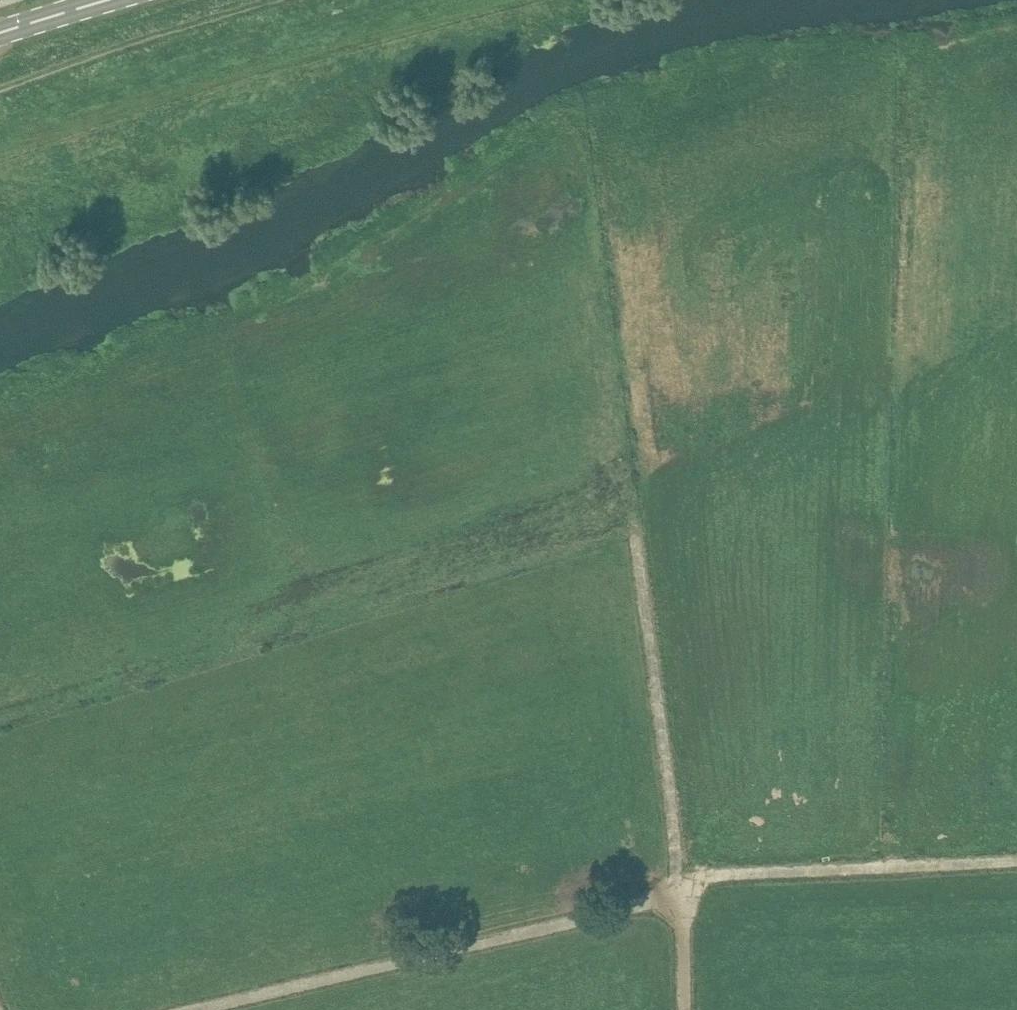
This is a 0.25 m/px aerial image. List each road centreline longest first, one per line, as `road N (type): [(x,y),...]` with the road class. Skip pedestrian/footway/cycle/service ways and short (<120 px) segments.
road 1 (track): [(205,1009),(671,898),(680,888)]
road 2 (track): [(636,551),(680,888)]
road 3 (track): [(1016,862),(702,879),(680,888)]
road 4 (track): [(683,1009),(680,888)]

